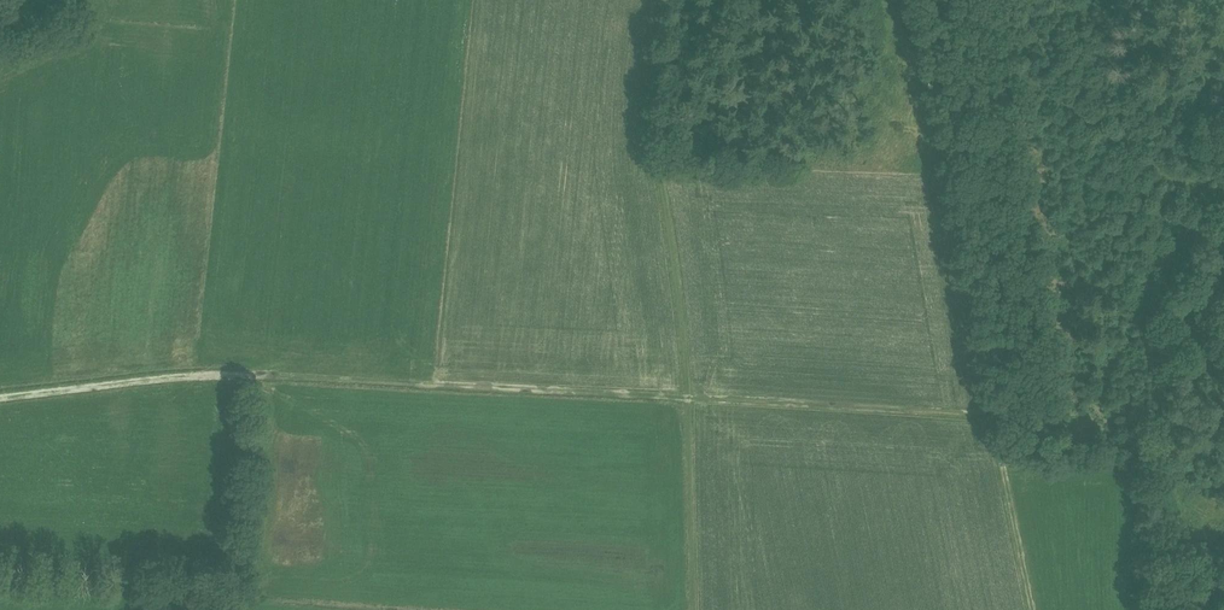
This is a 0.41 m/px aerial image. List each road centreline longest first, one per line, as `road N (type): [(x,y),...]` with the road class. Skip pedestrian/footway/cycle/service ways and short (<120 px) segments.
road 1 (track): [(695,609),(684,403),(998,416),(917,0)]
road 2 (track): [(684,403),(656,163),(682,0)]
road 3 (track): [(998,416),(1038,609)]

